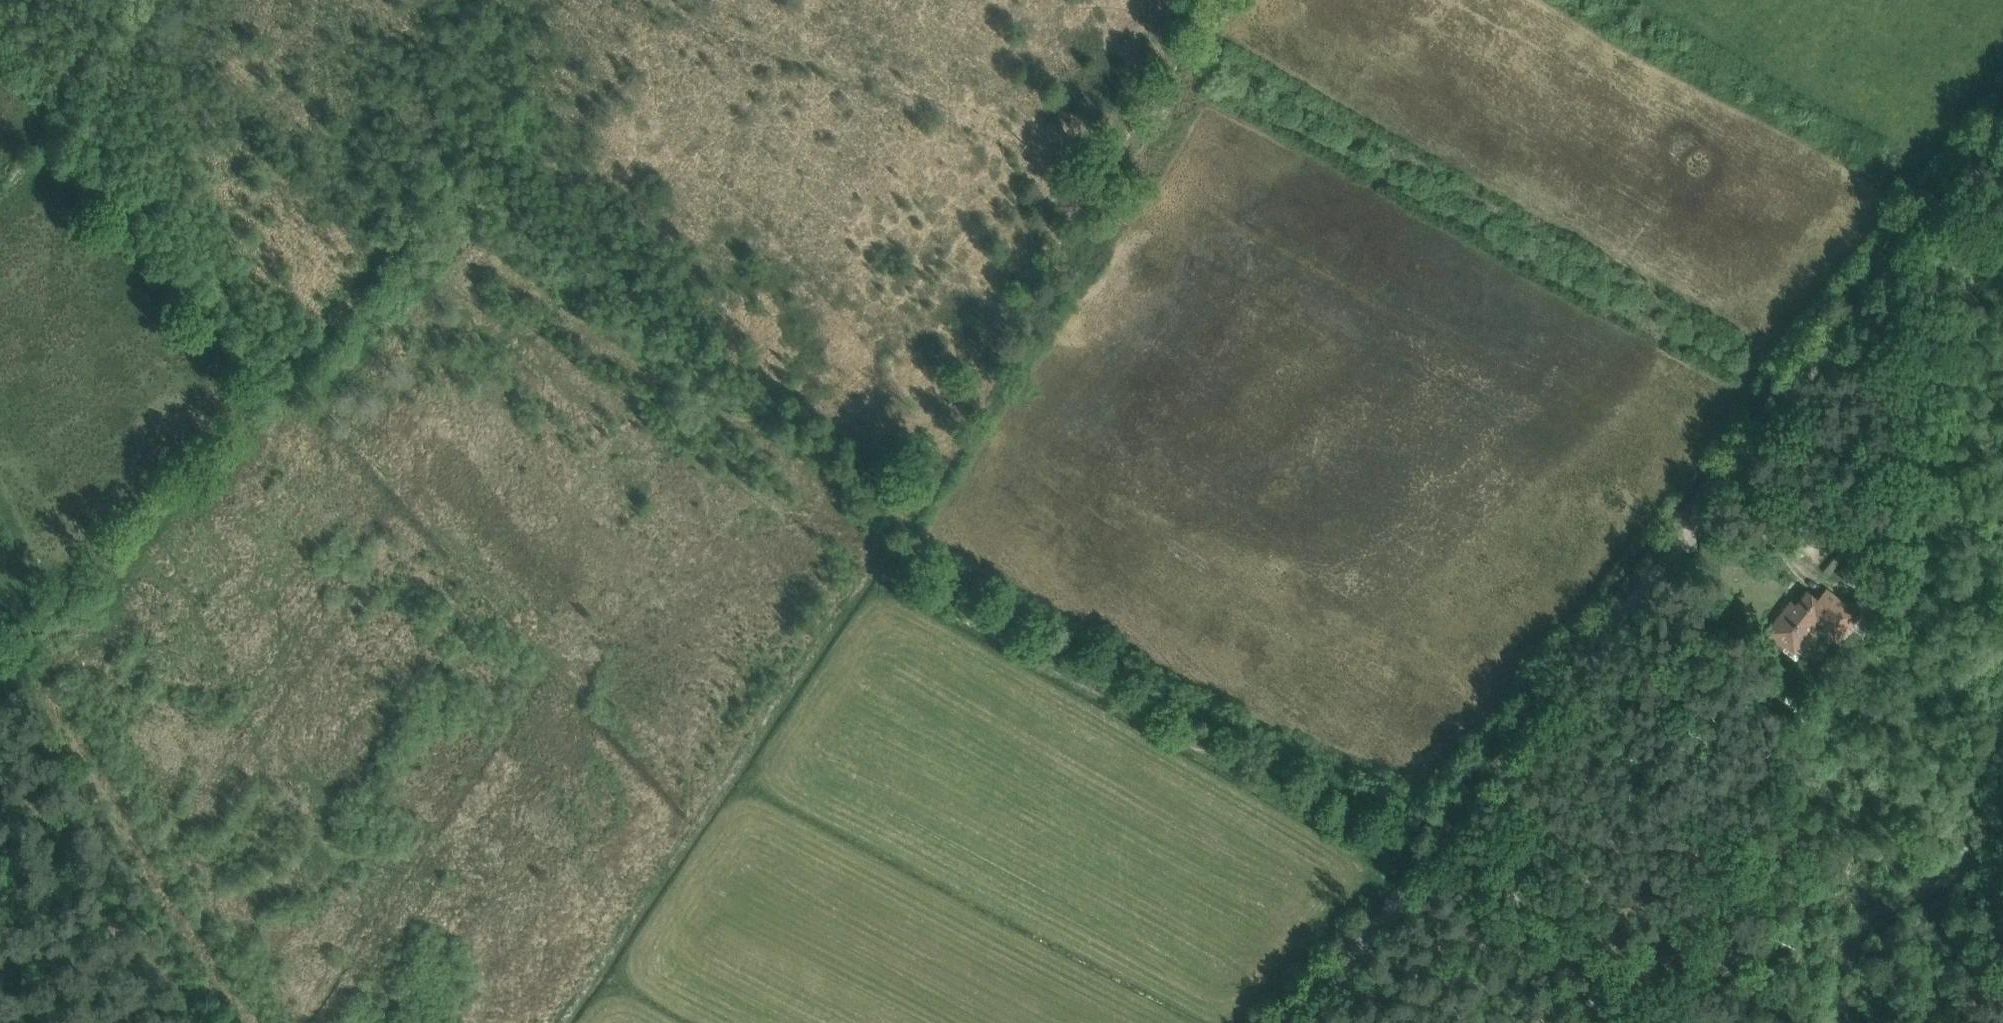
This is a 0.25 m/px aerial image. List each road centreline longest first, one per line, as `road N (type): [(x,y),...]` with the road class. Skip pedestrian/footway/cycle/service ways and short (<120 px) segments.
road 1 (track): [(1454,800),(2002,105)]
road 2 (track): [(1654,1022),(1454,800)]
road 3 (track): [(1454,800),(1288,1022)]

